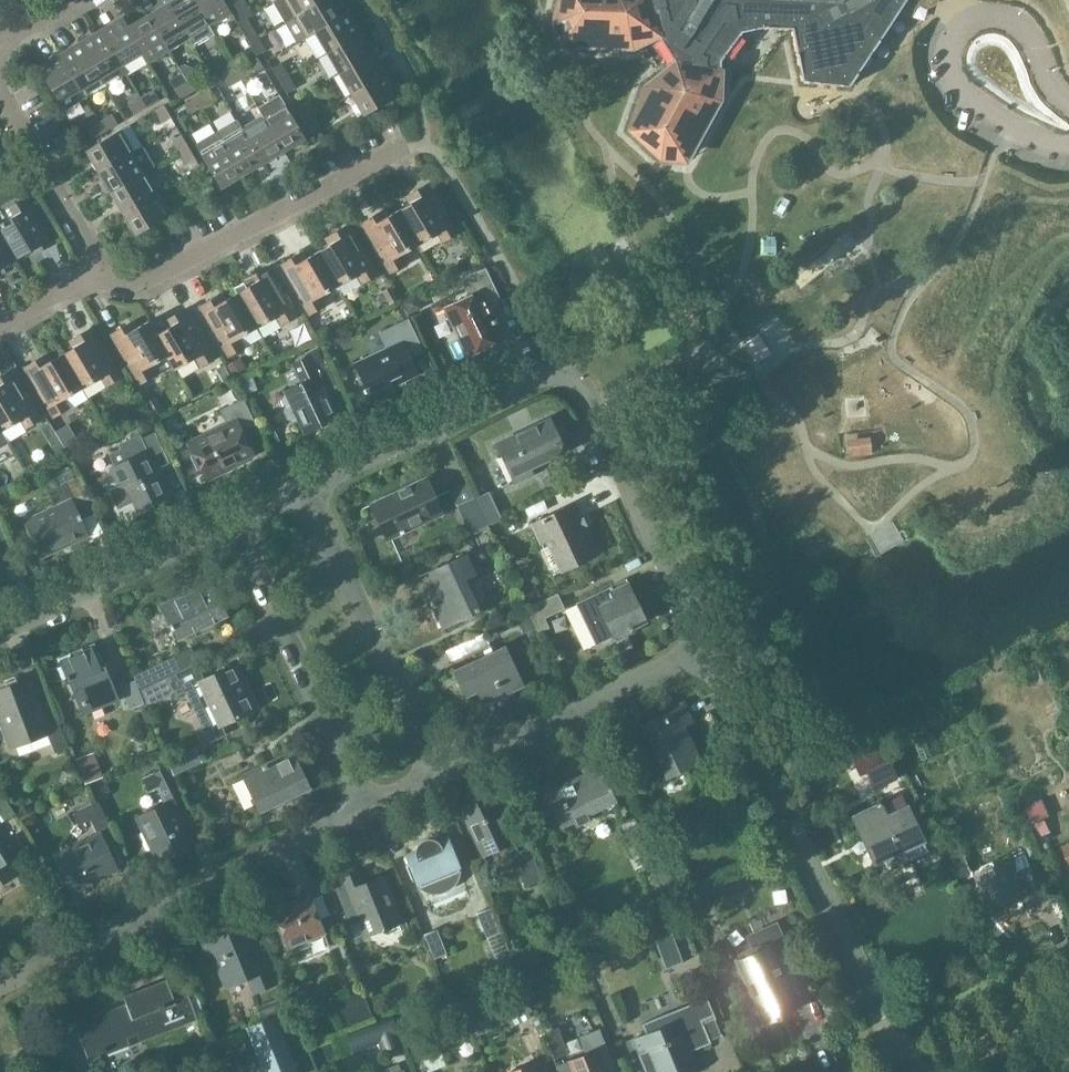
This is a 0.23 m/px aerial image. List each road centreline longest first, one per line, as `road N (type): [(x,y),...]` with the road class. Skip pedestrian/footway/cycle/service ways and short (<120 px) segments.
road 1 (residential): [(709,649),(589,390),(559,372),(307,495)]
road 2 (residential): [(907,1059),(709,649)]
road 3 (residential): [(0,985),(360,817)]
road 4 (residential): [(398,154),(149,281),(105,276)]
road 5 (residential): [(441,780),(307,495)]
road 6 (residential): [(360,817),(223,535)]
road 7 (residential): [(441,780),(709,649)]
road 8 (residential): [(0,632),(223,535)]
road 9 (residential): [(0,92),(105,276)]
road 10 (residential): [(907,1059),(1068,986)]

